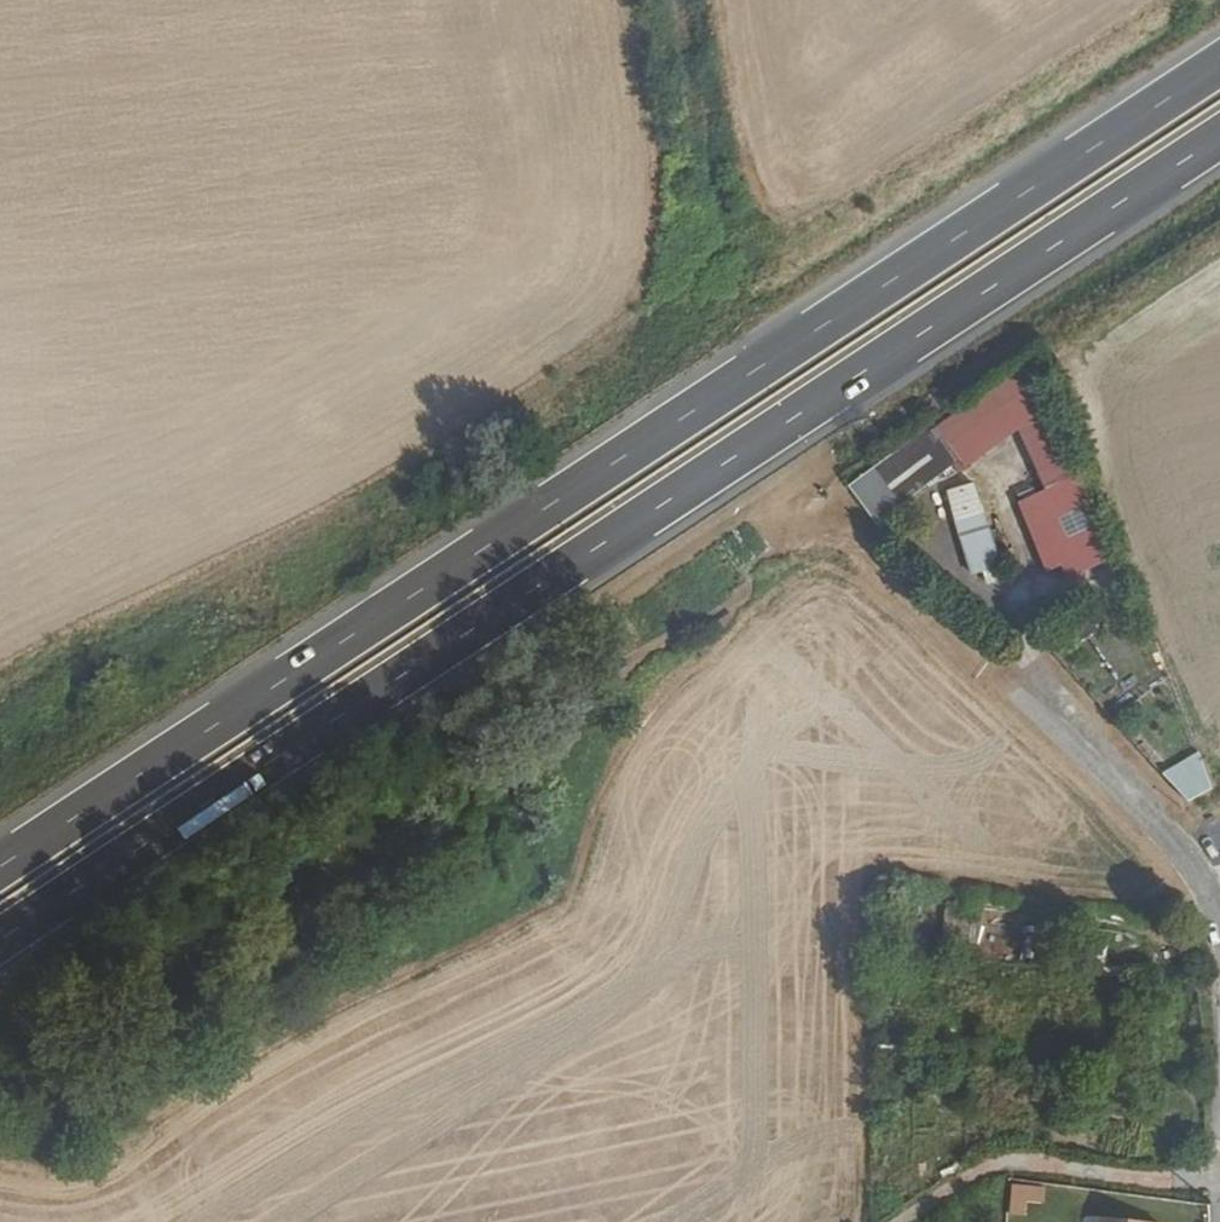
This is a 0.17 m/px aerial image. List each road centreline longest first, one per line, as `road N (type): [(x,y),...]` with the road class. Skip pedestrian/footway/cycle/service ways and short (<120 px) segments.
road 1 (trunk): [(0,938),(1219,134)]
road 2 (trunk): [(1219,63),(0,866)]
road 3 (track): [(0,704),(365,508),(586,375),(755,235),(821,212)]
road 4 (track): [(947,1221),(996,1190),(1054,1181),(1219,1206)]
road 5 (unclassified): [(1047,704),(1139,795),(1219,907)]
road 6 (track): [(714,262),(675,0)]

